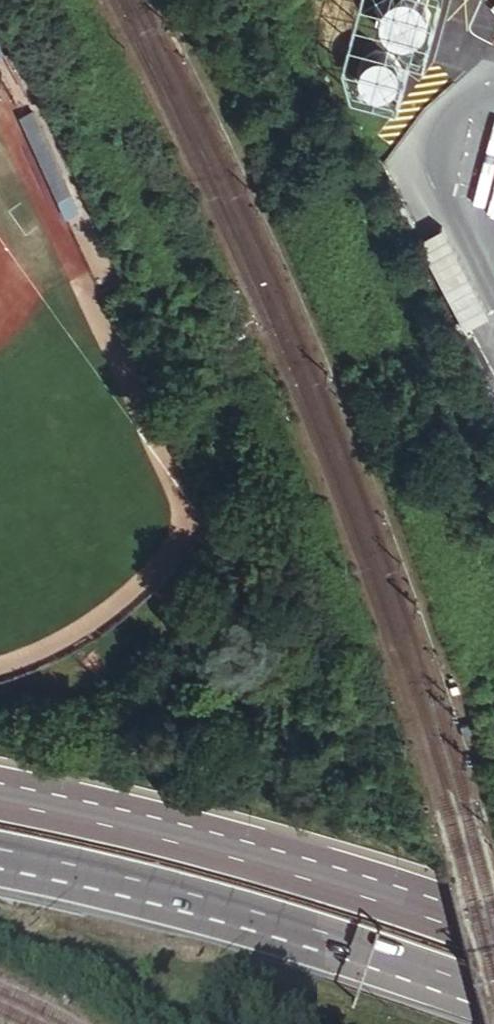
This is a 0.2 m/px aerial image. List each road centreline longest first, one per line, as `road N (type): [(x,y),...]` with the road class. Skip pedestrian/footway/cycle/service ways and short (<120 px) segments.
road 1 (trunk): [(437,921),(202,846),(0,800)]
road 2 (trunk): [(0,850),(282,917),(406,957)]

